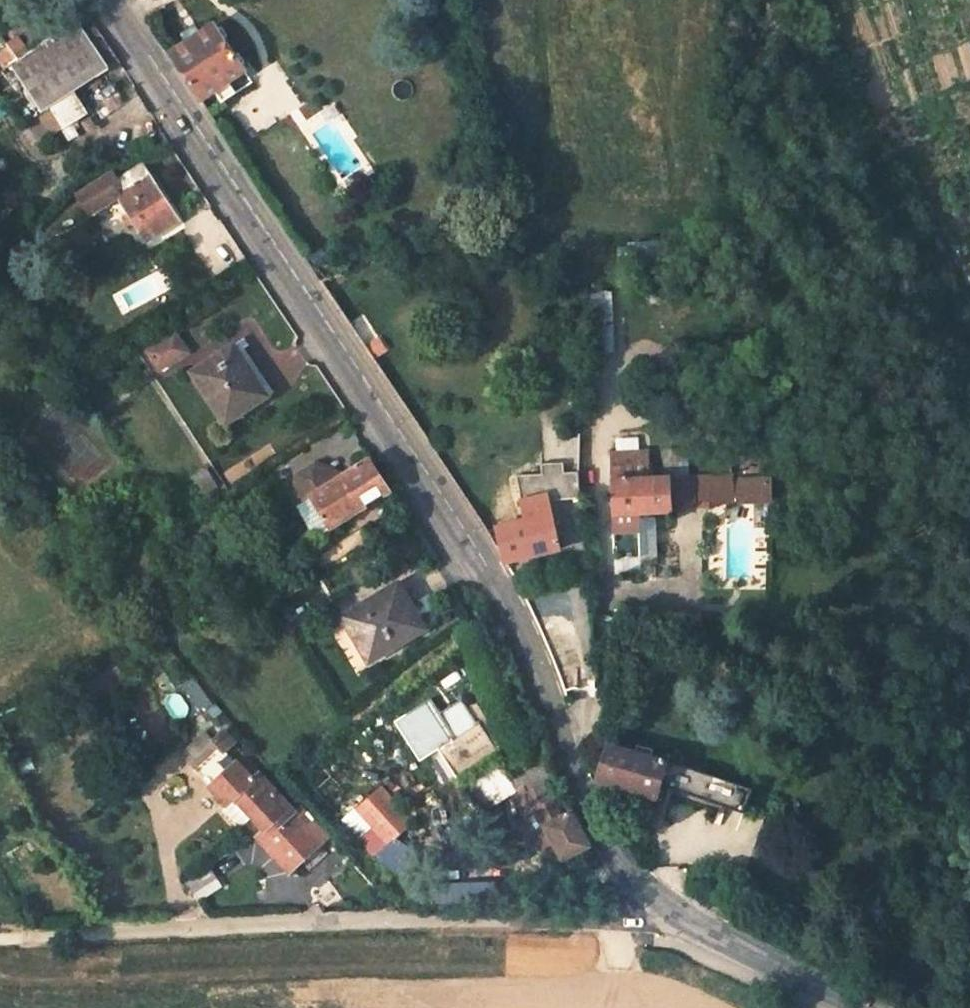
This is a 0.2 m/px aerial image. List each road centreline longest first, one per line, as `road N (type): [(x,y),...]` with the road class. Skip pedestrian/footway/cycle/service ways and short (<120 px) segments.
road 1 (unclassified): [(666,922),(602,840),(524,628),(477,550),(110,0)]
road 2 (residential): [(666,922),(372,921),(26,936)]
road 3 (unclassified): [(866,1007),(666,922)]

